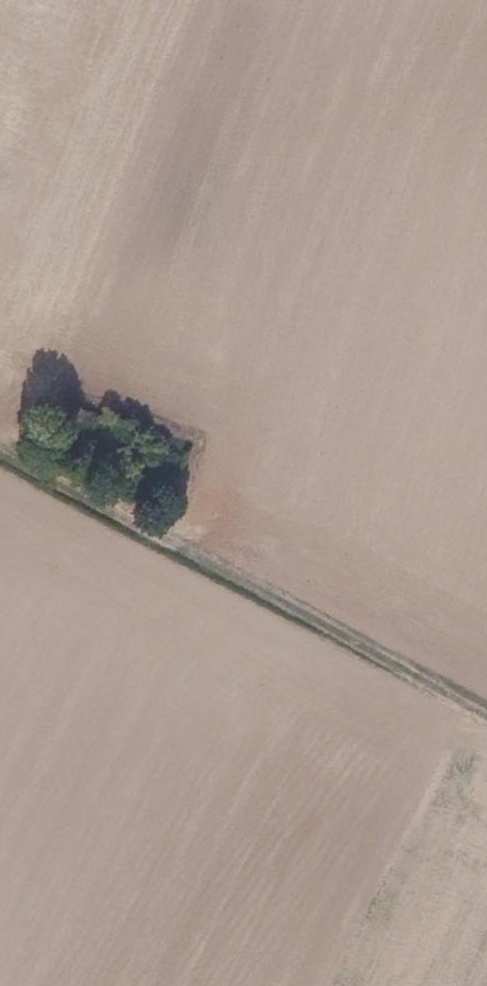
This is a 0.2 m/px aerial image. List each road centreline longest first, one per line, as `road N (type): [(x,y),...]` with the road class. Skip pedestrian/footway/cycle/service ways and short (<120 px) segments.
road 1 (track): [(0,458),(486,715)]

